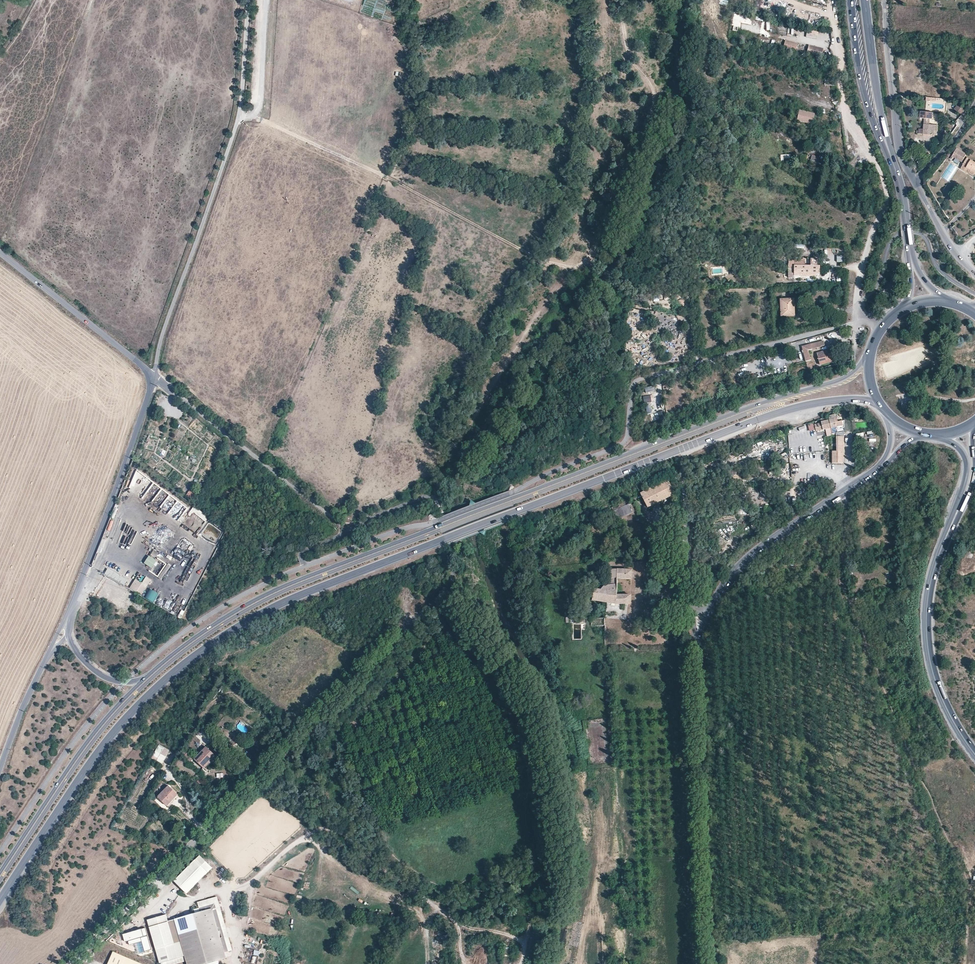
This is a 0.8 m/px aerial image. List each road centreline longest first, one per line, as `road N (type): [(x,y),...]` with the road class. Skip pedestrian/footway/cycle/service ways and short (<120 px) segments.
road 1 (secondary): [(0,901),(124,723),(173,674),(257,616),(757,421),(828,401),(881,406)]
road 2 (secondary): [(870,355),(835,382),(282,587),(213,625),(145,679)]
road 3 (trunk): [(857,0),(925,669),(957,743),(974,761)]
road 4 (trunk): [(974,717),(948,652),(919,508),(869,0)]
road 5 (unclassified): [(429,606),(69,963)]
road 6 (track): [(964,963),(966,871),(906,752),(842,585),(843,493)]
road 7 (unclassified): [(155,376),(239,116),(249,0)]
road 8 (tertiary): [(713,963),(696,676),(707,615)]
road 9 (unclassified): [(855,306),(887,203),(843,107),(831,0)]
road 10 (primary): [(959,508),(934,568),(926,635),(944,703),(974,755)]
road 11 (tertiary): [(69,614),(155,376)]
road 12 (track): [(155,376),(347,532)]
road 13 (secondary): [(145,679),(86,744),(0,873)]
road 14 (tertiary): [(707,615),(749,557),(881,466)]
road 15 (tertiary): [(155,376),(0,252)]
road 16 (residential): [(883,0),(896,130),(915,181)]
road 17 (primary): [(851,0),(866,93),(896,168)]
road 18 (primary): [(896,168),(865,0)]
road 19 (unclassified): [(684,472),(692,605),(707,615)]
road 20 (tertiary): [(0,771),(55,643)]

